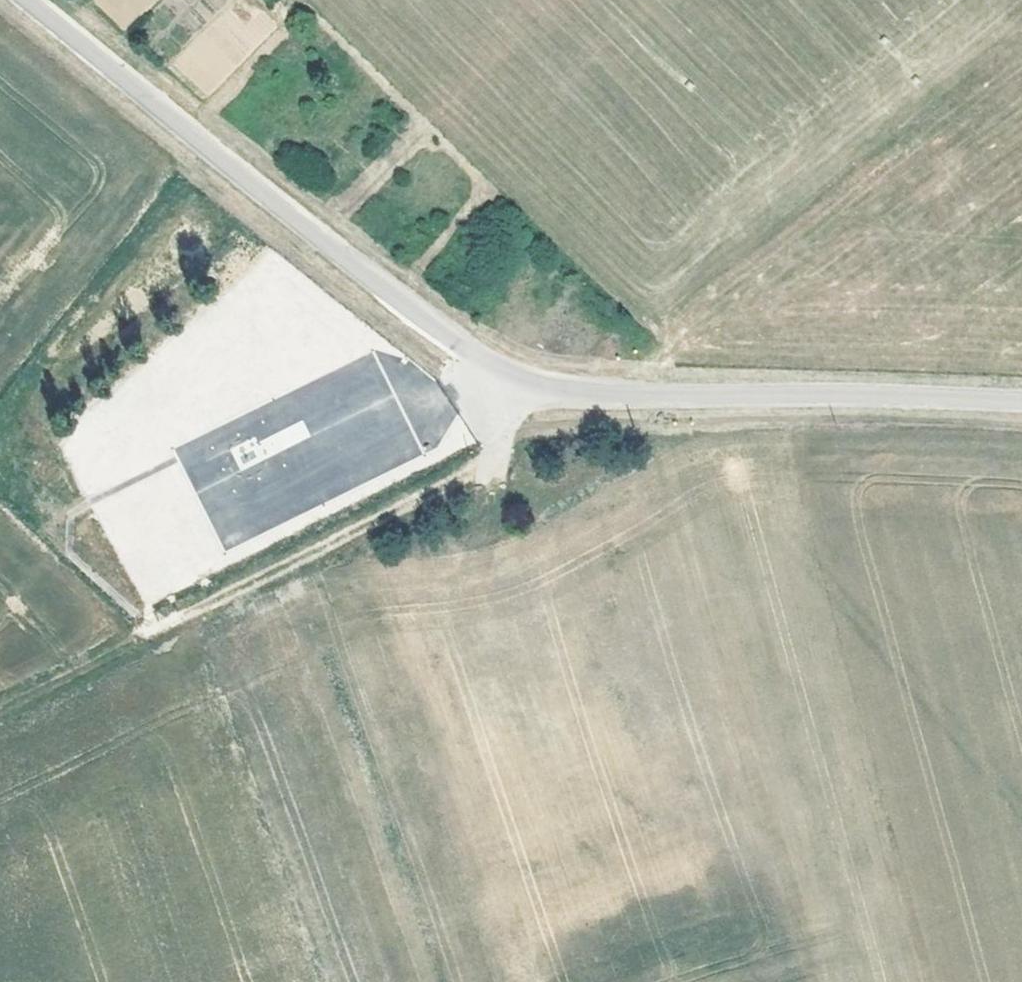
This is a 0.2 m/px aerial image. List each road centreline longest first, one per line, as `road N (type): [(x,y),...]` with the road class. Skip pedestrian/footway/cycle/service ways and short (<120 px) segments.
road 1 (unclassified): [(25,0),(355,269),(445,336),(533,384),(621,395),(1021,402)]
road 2 (track): [(0,707),(476,469)]

